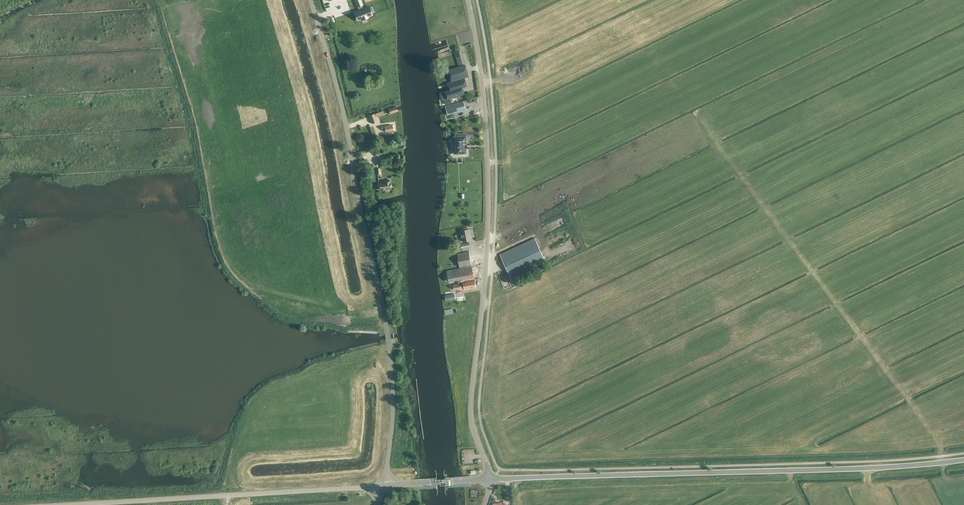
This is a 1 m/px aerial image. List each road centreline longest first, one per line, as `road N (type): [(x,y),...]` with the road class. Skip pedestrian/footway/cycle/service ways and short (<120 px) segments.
road 1 (track): [(941,462),(907,397),(628,24)]
road 2 (tertiary): [(489,479),(470,415),(488,204),(468,0)]
road 3 (unclassified): [(386,467),(387,333),(342,106),(311,0)]
road 4 (tertiary): [(489,479),(963,460)]
road 5 (tertiary): [(363,487),(65,504)]

